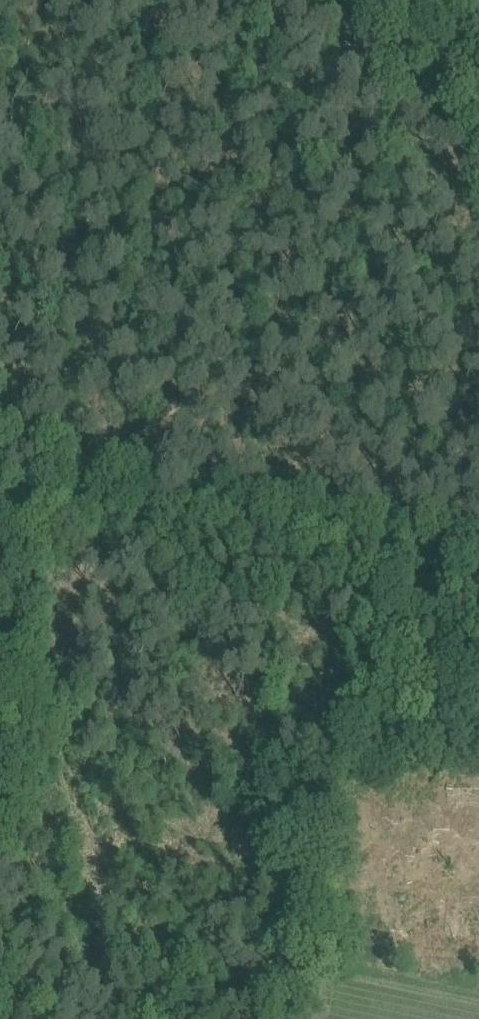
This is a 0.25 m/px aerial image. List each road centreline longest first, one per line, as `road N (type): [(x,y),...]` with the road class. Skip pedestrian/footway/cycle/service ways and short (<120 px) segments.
road 1 (track): [(385,0),(478,124)]

